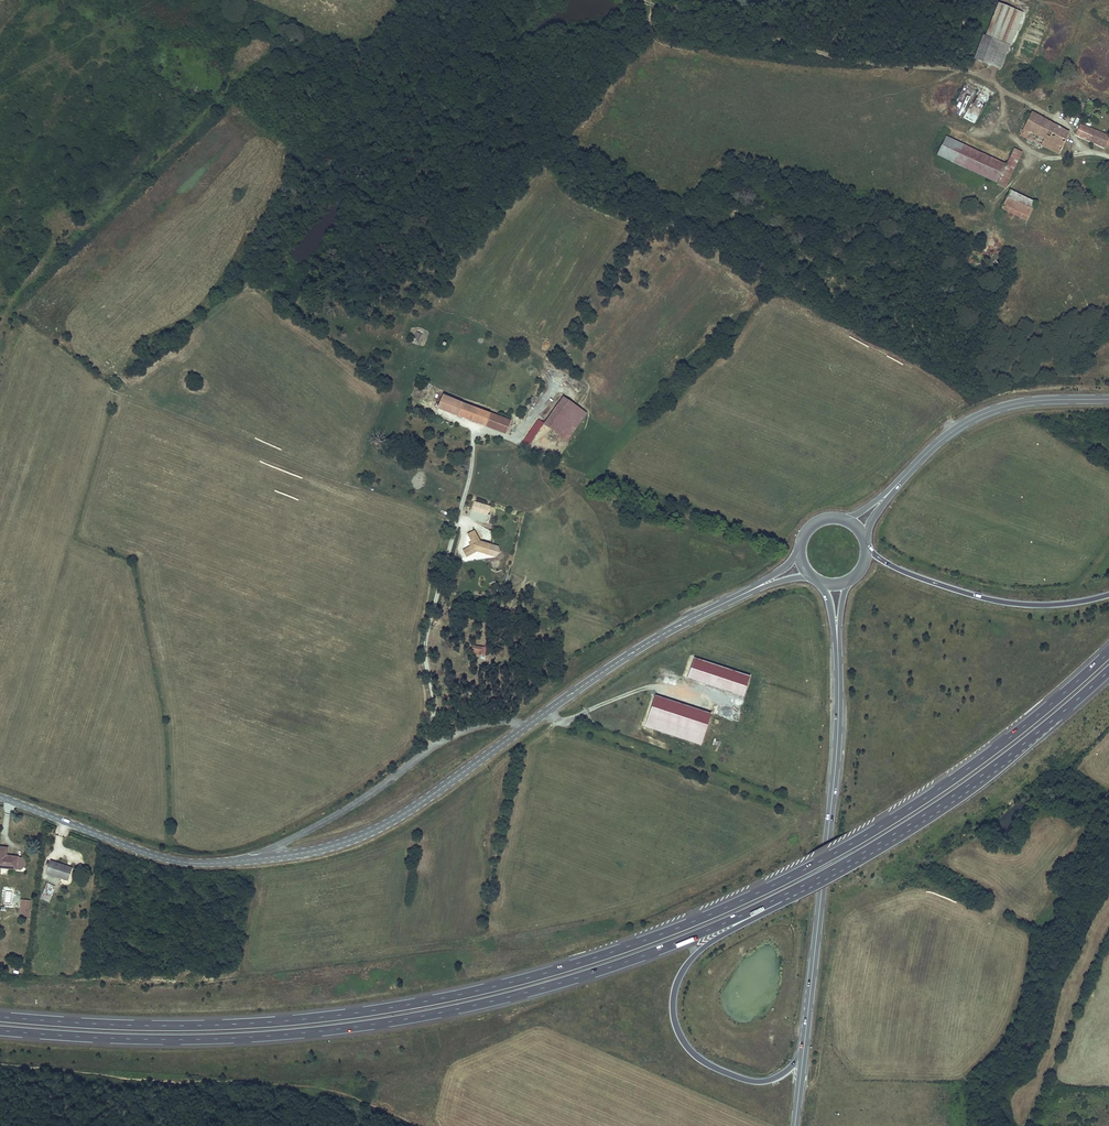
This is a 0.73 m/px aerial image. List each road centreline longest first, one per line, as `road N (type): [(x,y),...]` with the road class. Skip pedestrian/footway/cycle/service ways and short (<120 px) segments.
road 1 (trunk): [(1108,652),(1011,736),(859,839),(726,907),(587,960),(449,997),(278,1021),(150,1026),(0,1016)]
road 2 (trunk): [(0,1030),(202,1039),(375,1024),(607,968),(788,893)]
road 3 (tertiary): [(836,622),(838,726),(803,1054)]
road 4 (track): [(0,1065),(343,1092),(423,1125)]
road 5 (trunk): [(788,893),(951,797),(1108,671)]
road 6 (track): [(635,0),(861,62),(982,75)]
road 7 (trunk): [(803,1054),(765,1082),(734,1076),(694,1054),(673,1010),(677,982),(696,954),(788,893)]
road 8 (unclassified): [(259,859),(452,736),(499,722),(524,728)]
road 9 (tertiary): [(259,859),(337,845),(387,824),(524,728)]
road 10 (tertiary): [(524,728),(631,653),(770,582)]
road 11 (tertiary): [(0,797),(164,858),(259,859)]
road 12 (tertiary): [(1108,399),(1041,400),(985,412),(936,444),(882,501)]
road 13 (trunk): [(1108,594),(1061,604),(999,601),(904,572),(867,550)]

